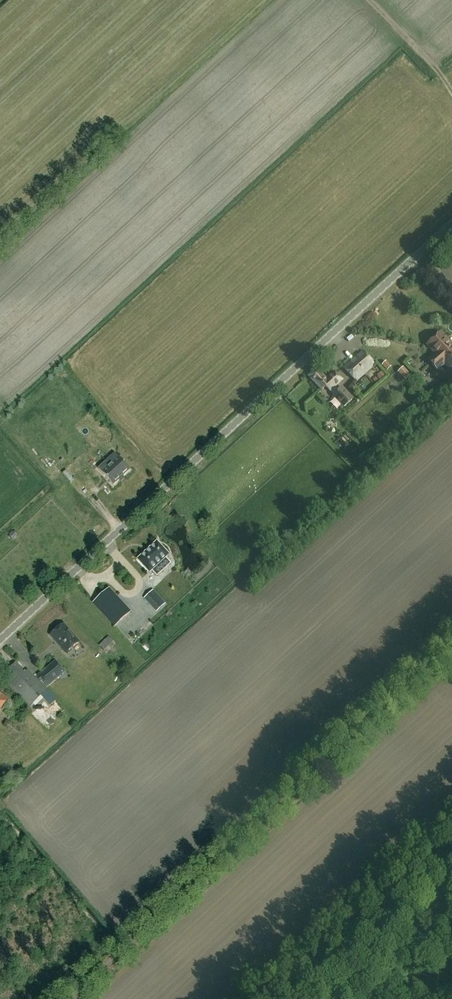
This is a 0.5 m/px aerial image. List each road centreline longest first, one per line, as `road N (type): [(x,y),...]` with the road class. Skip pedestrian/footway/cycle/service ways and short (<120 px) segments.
road 1 (unclassified): [(0,640),(451,226)]
road 2 (track): [(451,91),(369,0)]

